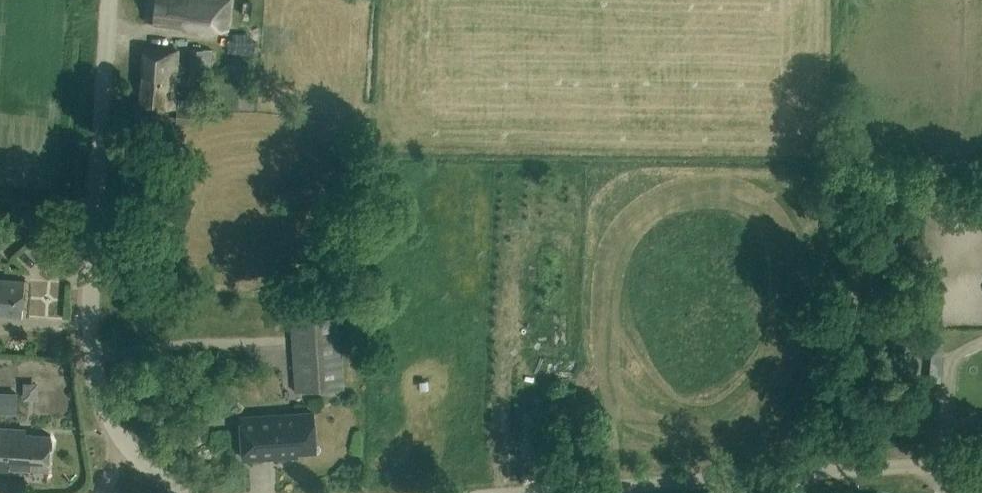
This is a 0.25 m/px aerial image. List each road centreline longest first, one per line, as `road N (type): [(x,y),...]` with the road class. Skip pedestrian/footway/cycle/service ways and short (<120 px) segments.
road 1 (unclassified): [(109,0),(89,304),(99,393),(118,434)]
road 2 (unclassified): [(566,492),(981,465)]

